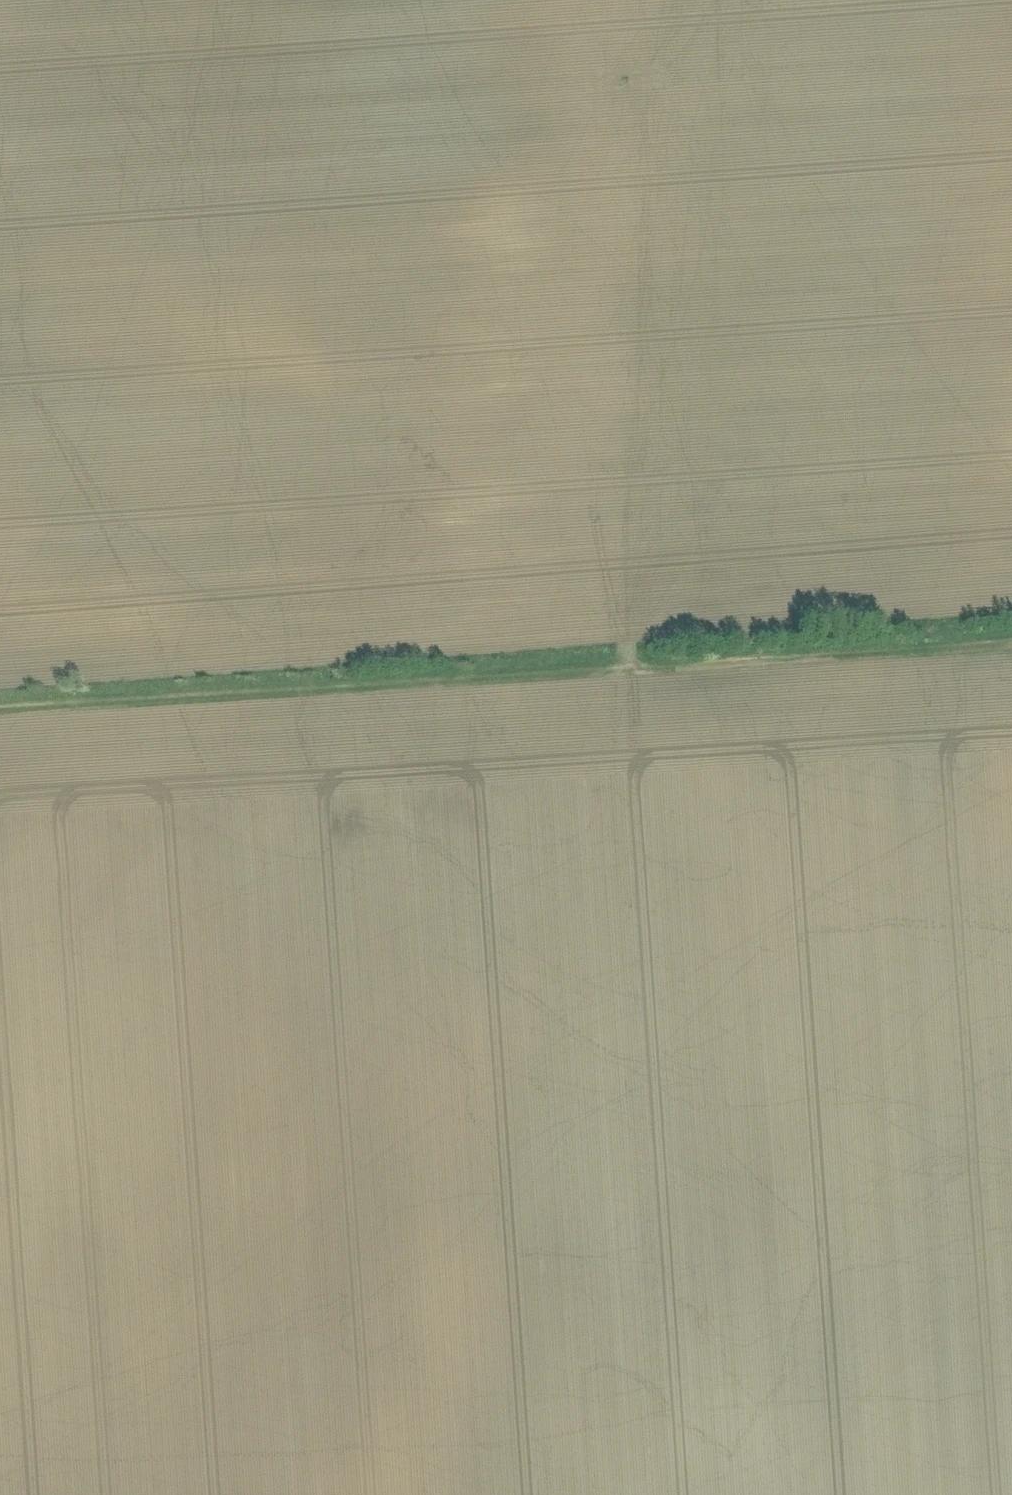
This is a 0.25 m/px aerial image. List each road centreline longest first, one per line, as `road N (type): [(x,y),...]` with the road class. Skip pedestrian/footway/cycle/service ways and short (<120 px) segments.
road 1 (track): [(0,711),(1011,644)]

